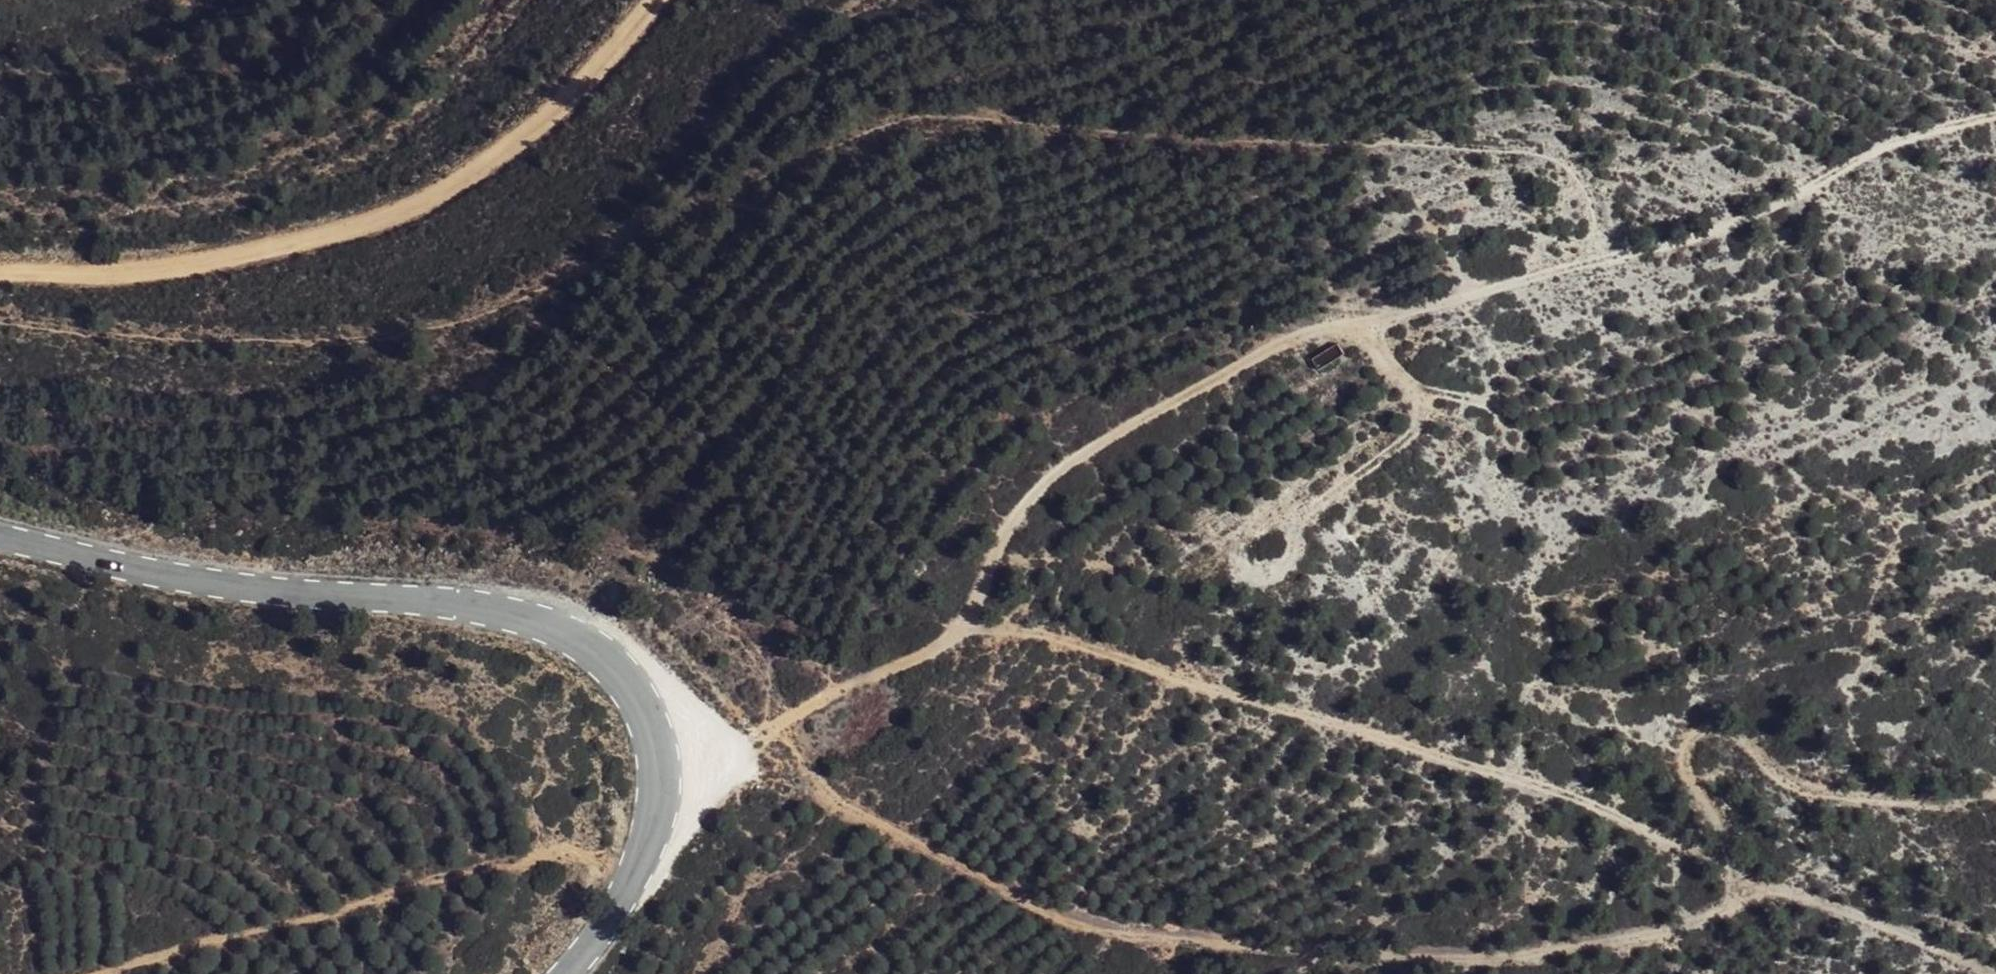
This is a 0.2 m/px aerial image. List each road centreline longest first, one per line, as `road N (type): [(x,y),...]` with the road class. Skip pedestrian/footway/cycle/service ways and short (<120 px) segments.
road 1 (track): [(0,317),(273,339),(395,335),(497,308),(869,130),(933,117),(1547,153),(1589,194),(1600,259)]
road 2 (track): [(769,725),(822,788),(1072,923),(1365,954),(1505,959),(1672,928),(1729,903),(1740,876),(1680,770),(1691,734),(1712,727),(1780,781),(1860,800),(1995,806)]
road 3 (track): [(1995,118),(1859,157),(1718,233),(1308,333),(1069,458),(1006,524),(958,635),(749,739),(655,755)]
road 4 (track): [(958,635),(1024,630),(1567,794),(1740,876),(1858,915),(1986,973)]
road 5 (tertiary): [(0,538),(245,588),(486,610),(570,638),(598,658),(643,714),(657,783),(639,871),(565,973)]
road 6 (track): [(658,0),(527,134),(413,209),(241,257),(102,276),(0,275)]
road 7 (track): [(102,973),(549,854),(639,871)]

